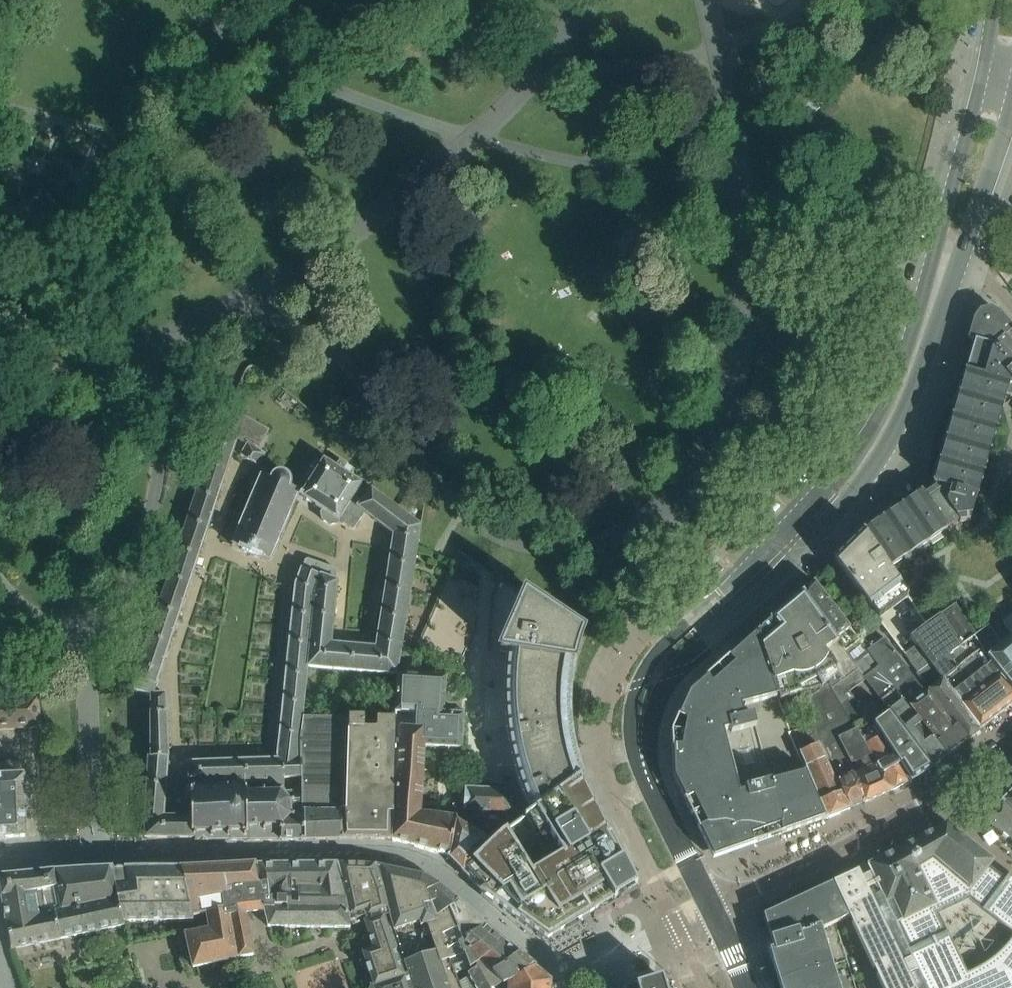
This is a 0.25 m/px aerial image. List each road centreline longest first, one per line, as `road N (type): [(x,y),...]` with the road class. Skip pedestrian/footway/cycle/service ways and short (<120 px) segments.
road 1 (tertiary): [(982,73),(889,396),(820,497),(654,658),(634,704),(641,748)]
road 2 (residential): [(97,857),(411,859),(440,871),(567,967),(711,909)]
road 3 (tertiary): [(641,748),(663,682),(812,538),(886,447),(965,248)]
road 4 (residential): [(1011,745),(873,832),(711,909)]
road 5 (tertiary): [(711,909),(641,748)]
road 6 (tertiary): [(965,248),(1011,104)]

